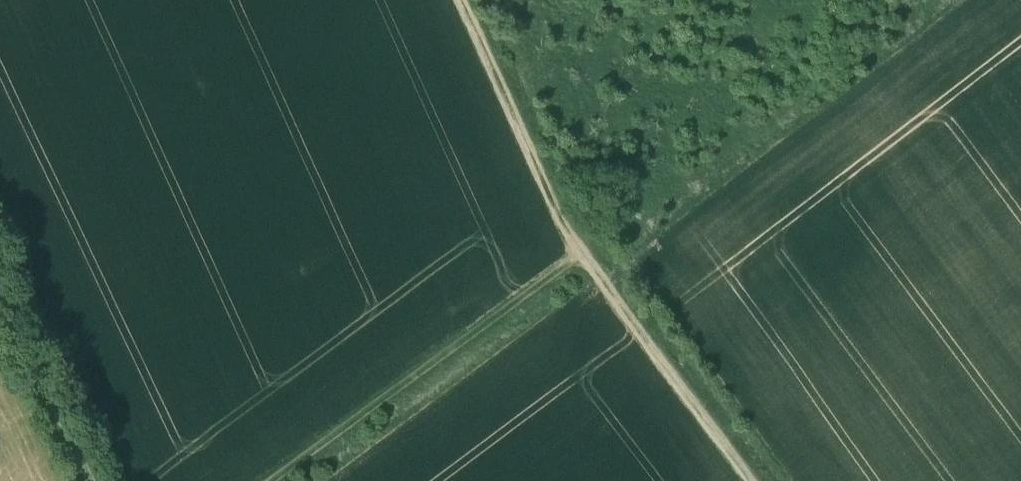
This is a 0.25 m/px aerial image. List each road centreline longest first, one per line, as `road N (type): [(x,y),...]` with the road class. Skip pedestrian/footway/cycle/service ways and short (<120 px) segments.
road 1 (track): [(582,255),(921,0)]
road 2 (track): [(276,480),(582,255)]
road 3 (track): [(458,0),(582,255)]
road 4 (track): [(582,255),(747,480)]
road 5 (track): [(0,288),(91,480)]

